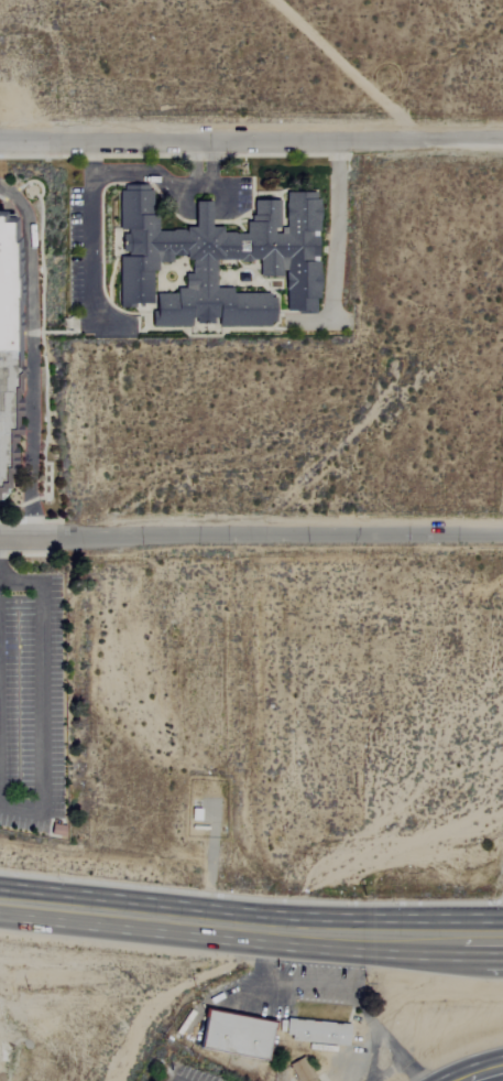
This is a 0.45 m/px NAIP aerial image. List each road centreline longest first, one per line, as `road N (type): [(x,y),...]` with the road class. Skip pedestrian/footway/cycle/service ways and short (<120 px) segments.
road 1 (primary): [(502,940),(269,931),(0,903)]
road 2 (residential): [(0,139),(502,136)]
road 3 (residential): [(0,534),(502,532)]

